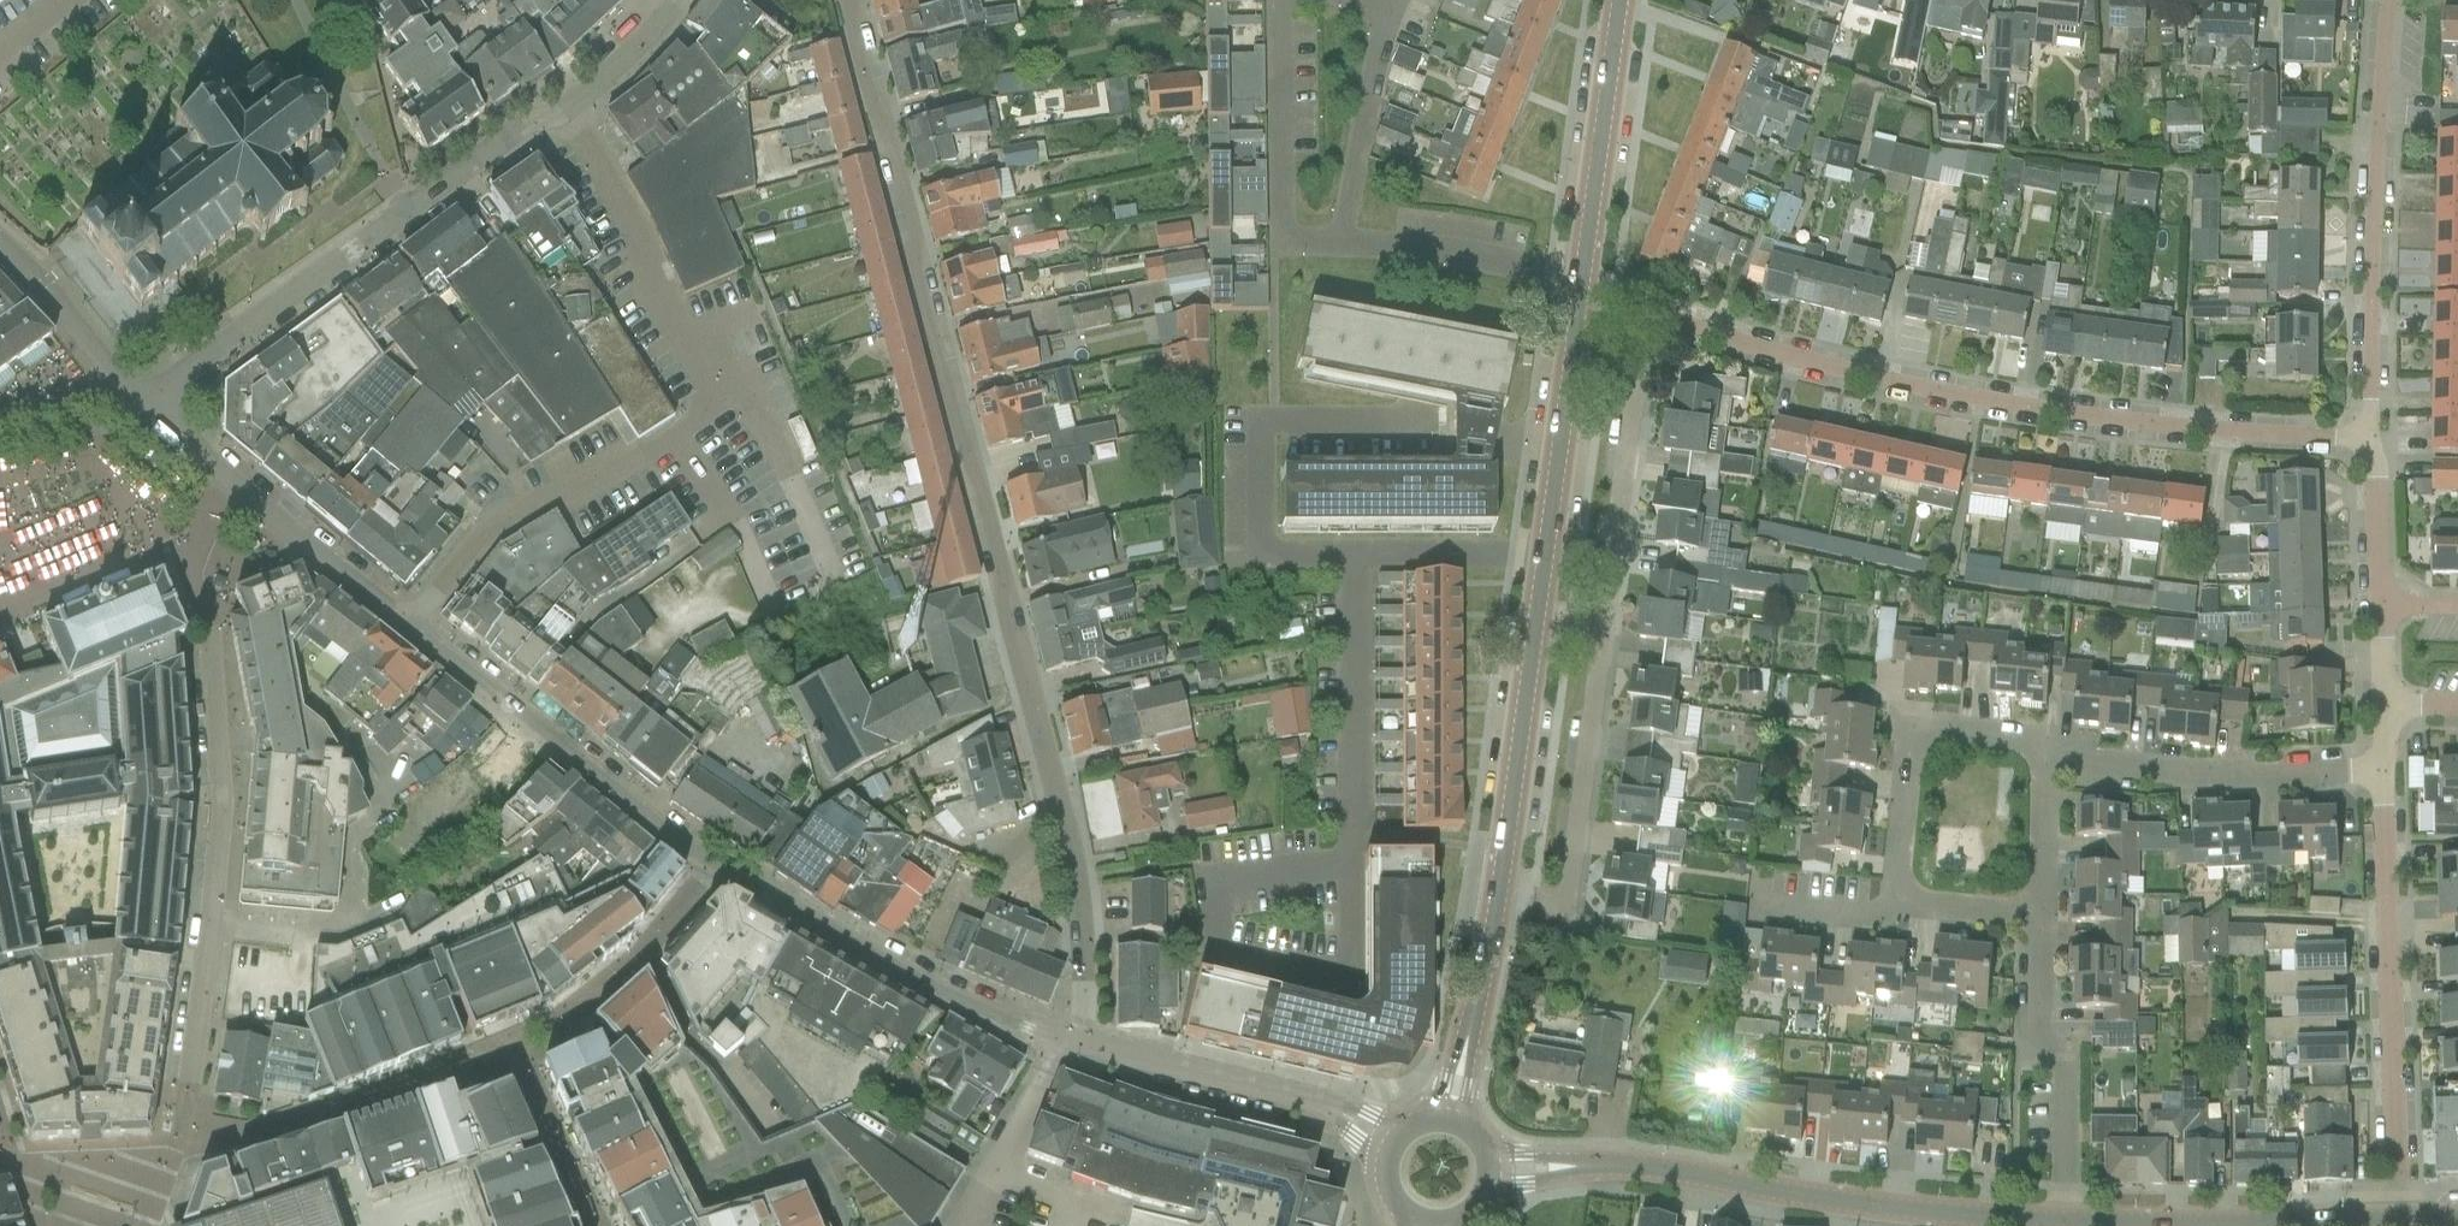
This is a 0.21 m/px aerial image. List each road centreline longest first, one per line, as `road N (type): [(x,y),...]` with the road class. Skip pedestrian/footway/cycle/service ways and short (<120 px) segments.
road 1 (residential): [(1079,1045),(1086,989),(1073,866),(846,0)]
road 2 (residential): [(2369,439),(2075,414),(1958,394),(1832,368),(1580,289)]
road 3 (residential): [(149,410),(178,377),(567,104),(679,0)]
road 4 (residential): [(715,859),(224,475)]
road 5 (residential): [(2382,772),(2399,1222)]
road 6 (residential): [(2389,0),(2373,181),(2369,439)]
road 7 (tertiary): [(1473,1028),(1535,633)]
road 8 (residential): [(1053,1038),(950,994),(715,859)]
road 9 (tertiary): [(1535,633),(1580,289)]
road 10 (residential): [(2382,772),(2184,774),(2041,762)]
road 11 (residential): [(2062,1222),(2061,1065),(2038,912)]
road 12 (residential): [(2041,762),(2019,737),(1922,734),(1908,756),(1901,910)]
road 13 (residential): [(1604,645),(1565,931)]
road 14 (tertiary): [(1884,1206),(1599,1165)]
road 15 (residential): [(1642,373),(1604,645)]
road 16 (tertiary): [(1584,269),(1620,0)]
road 17 (residential): [(1337,237),(1377,26),(1370,11),(1340,0)]
road 18 (residential): [(1337,237),(1584,269)]
road 19 (residential): [(1283,0),(1285,217),(1290,232),(1302,236)]
road 20 (residential): [(1309,1100),(1079,1045)]
road 21 (residential): [(149,410),(42,282),(0,245)]
road 22 (residential): [(1053,1038),(964,1225)]
road 23 (tertiary): [(2062,1222),(1884,1206)]
road 24 (residential): [(2369,439),(2377,476),(2379,608)]
road 25 (tertiary): [(2399,1222),(2234,1225)]
road 26 (tertiary): [(2213,1225),(2062,1222)]
road 27 (residential): [(2038,912),(2041,762)]
road 28 (residential): [(2038,912),(1901,910)]
road 29 (residential): [(1901,910),(1774,902)]

